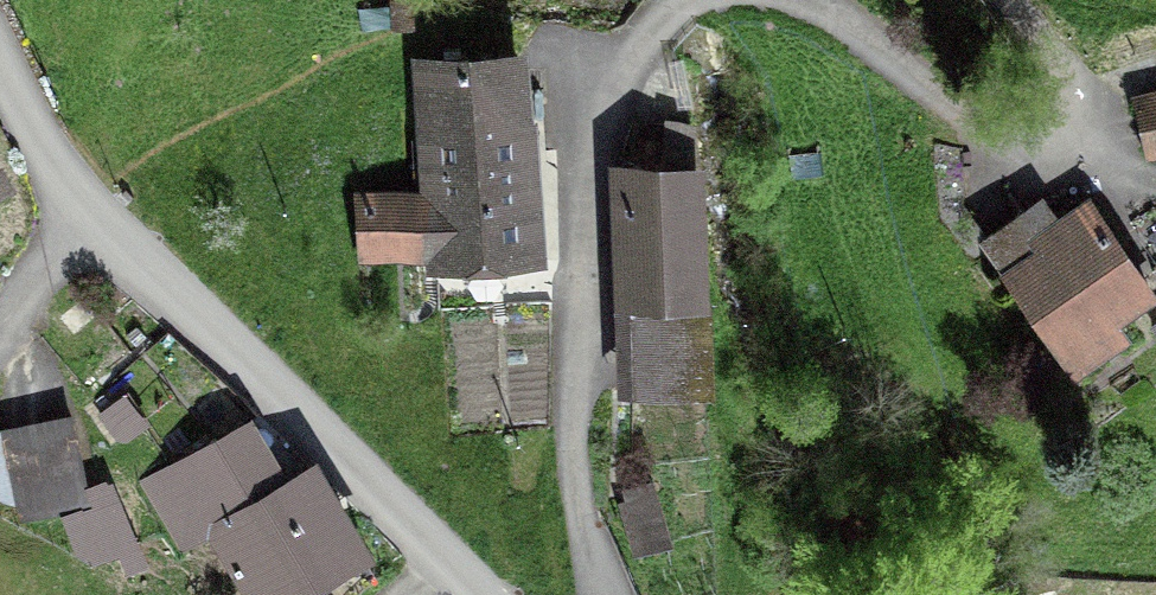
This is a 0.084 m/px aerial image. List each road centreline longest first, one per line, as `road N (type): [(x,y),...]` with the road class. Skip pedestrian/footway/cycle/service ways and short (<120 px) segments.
road 1 (unclassified): [(482,594),(86,213),(0,75)]
road 2 (residential): [(683,0),(645,46),(575,200),(567,394),(588,594)]
road 3 (residential): [(1012,0),(1062,62),(1077,97),(1079,116),(1066,135),(1010,140),(956,114),(812,0)]
road 4 (track): [(0,330),(86,213)]

